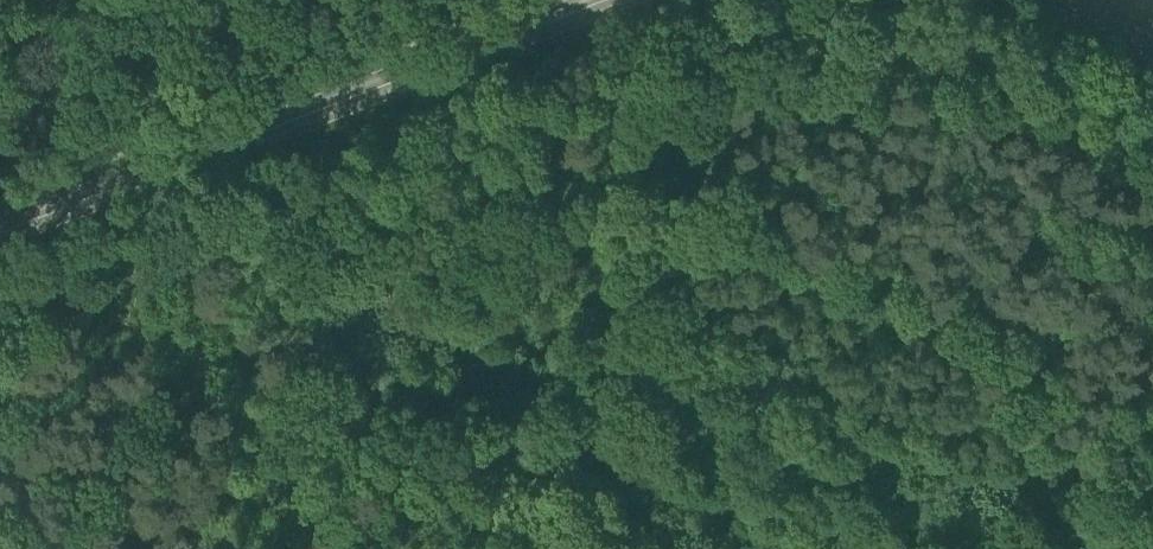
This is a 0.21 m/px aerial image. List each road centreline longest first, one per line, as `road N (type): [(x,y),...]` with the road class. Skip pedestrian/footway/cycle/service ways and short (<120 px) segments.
road 1 (secondary): [(604,0),(0,232)]
road 2 (track): [(700,0),(710,3),(526,548)]

